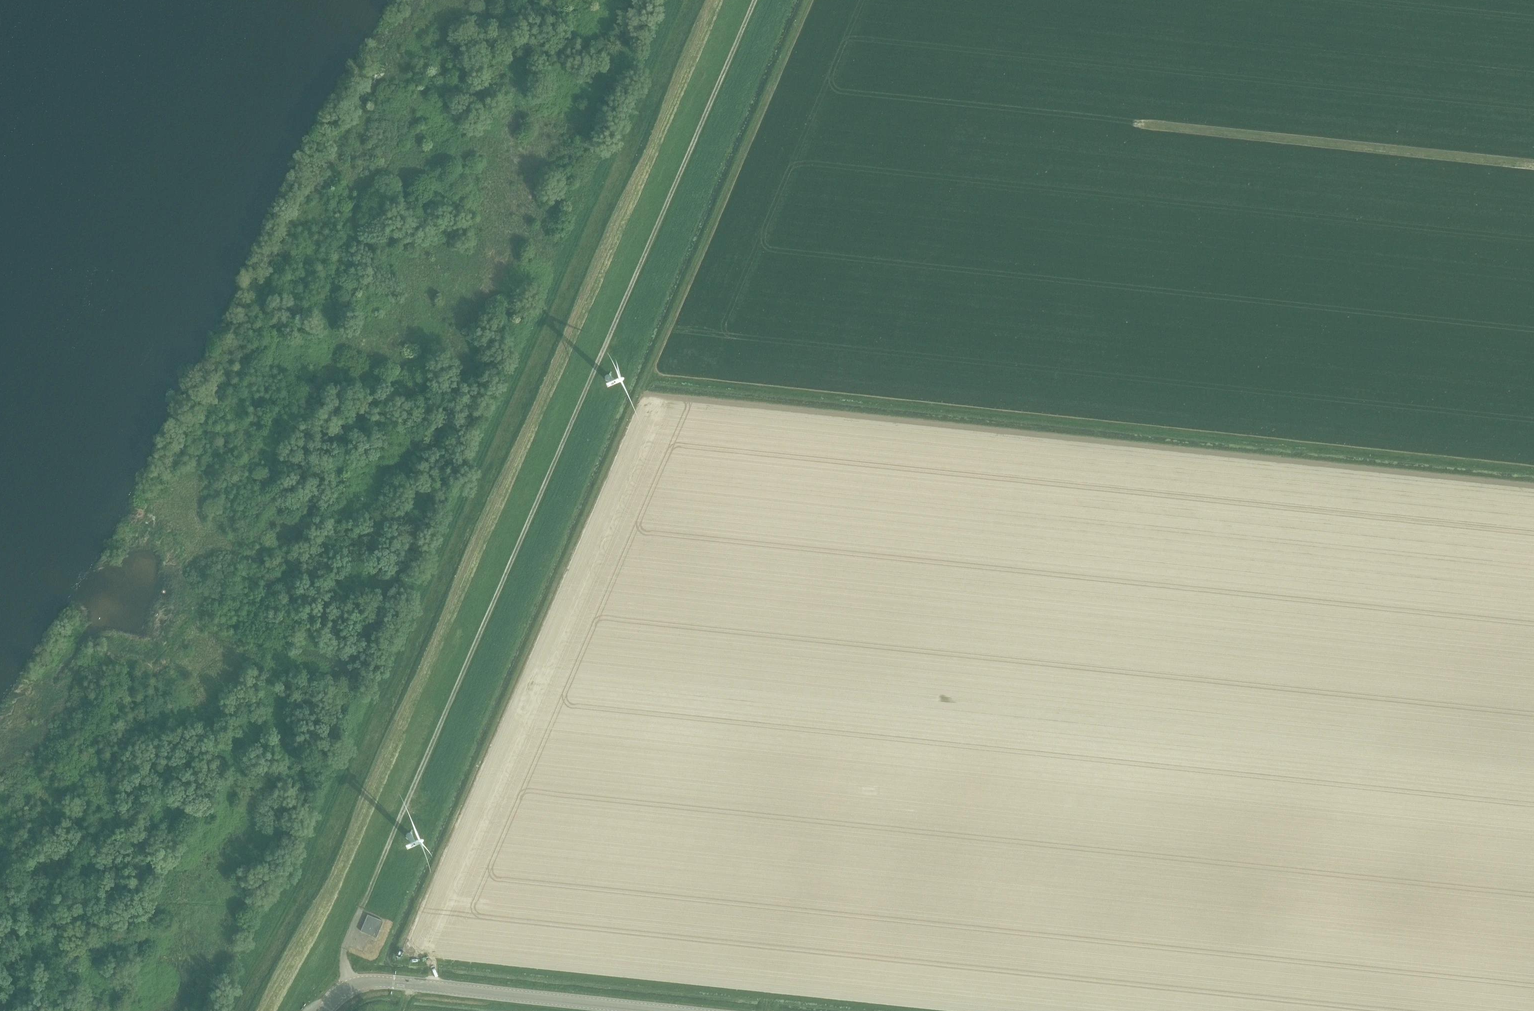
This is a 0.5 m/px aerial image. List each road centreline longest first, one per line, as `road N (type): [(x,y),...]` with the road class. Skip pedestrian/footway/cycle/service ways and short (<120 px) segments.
road 1 (track): [(361,908),(755,0)]
road 2 (tertiary): [(671,1010),(370,982),(340,991),(325,1010)]

